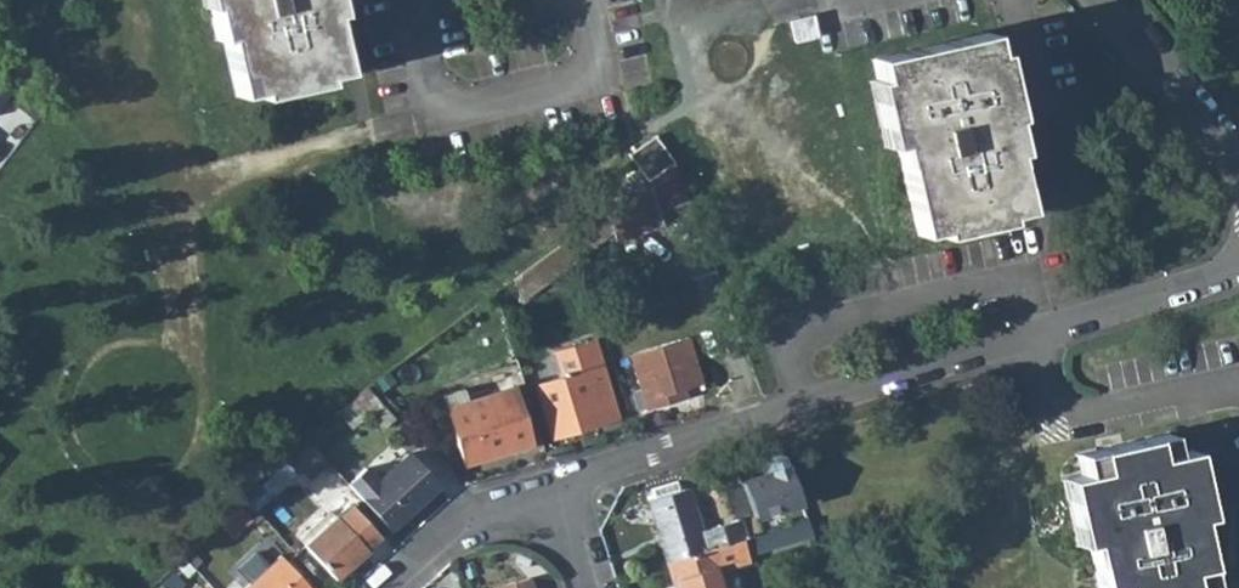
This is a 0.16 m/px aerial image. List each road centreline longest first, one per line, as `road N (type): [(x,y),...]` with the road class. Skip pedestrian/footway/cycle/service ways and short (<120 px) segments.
road 1 (residential): [(1238,257),(1181,284),(557,488)]
road 2 (residential): [(1238,161),(1106,0)]
road 3 (residential): [(557,488),(472,516),(392,587)]

